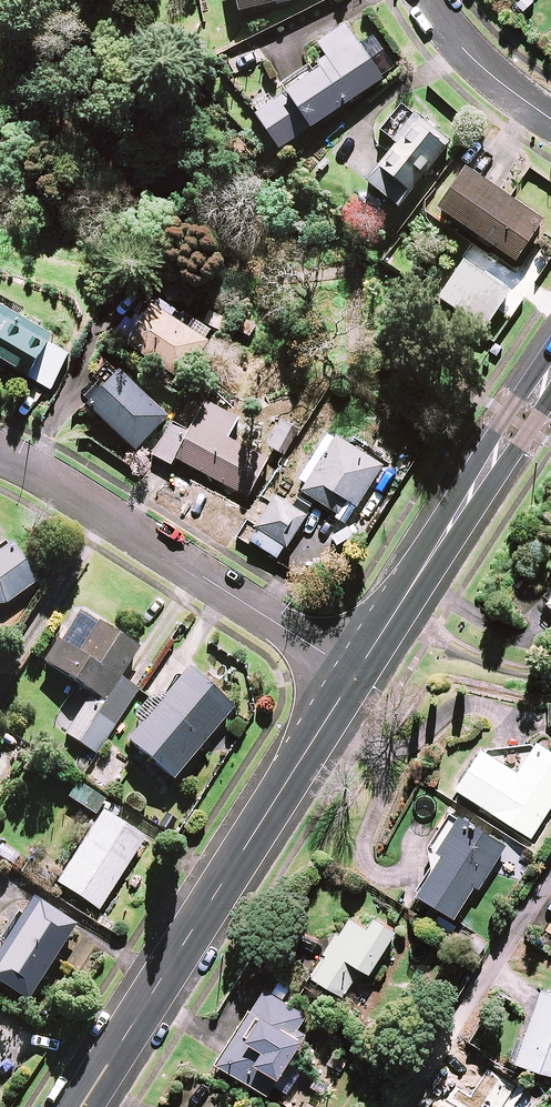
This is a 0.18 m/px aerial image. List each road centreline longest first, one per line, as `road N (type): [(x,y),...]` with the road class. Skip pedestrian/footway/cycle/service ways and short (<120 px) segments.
road 1 (residential): [(79,1106),(355,672)]
road 2 (residential): [(355,672),(0,446)]
road 3 (residential): [(355,672),(550,374)]
road 4 (residential): [(403,1106),(550,876)]
road 5 (residential): [(432,0),(487,72),(550,119)]

